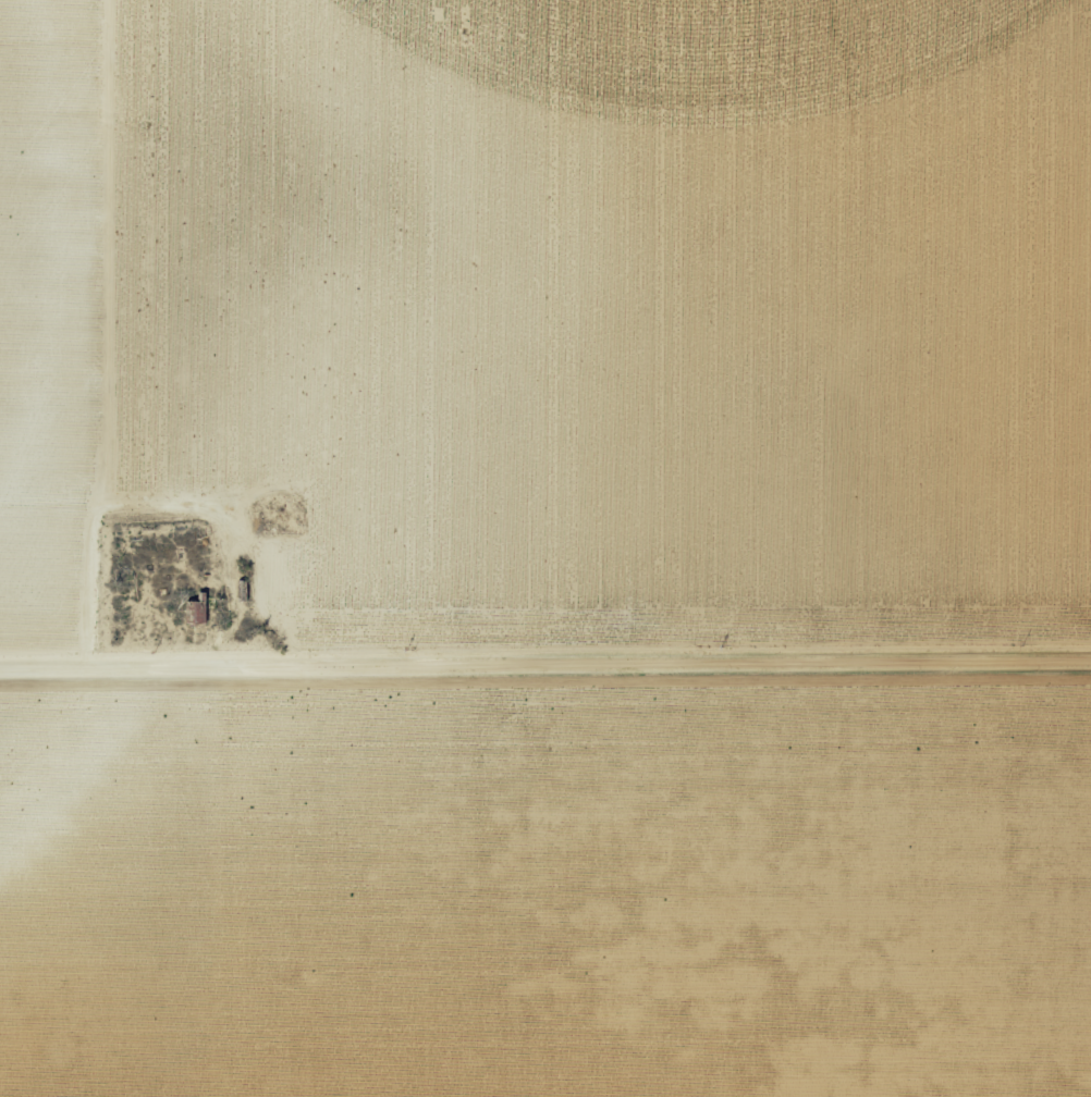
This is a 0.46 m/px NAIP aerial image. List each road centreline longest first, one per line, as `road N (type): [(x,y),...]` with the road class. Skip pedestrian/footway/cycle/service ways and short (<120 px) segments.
road 1 (residential): [(0,672),(1090,666)]

